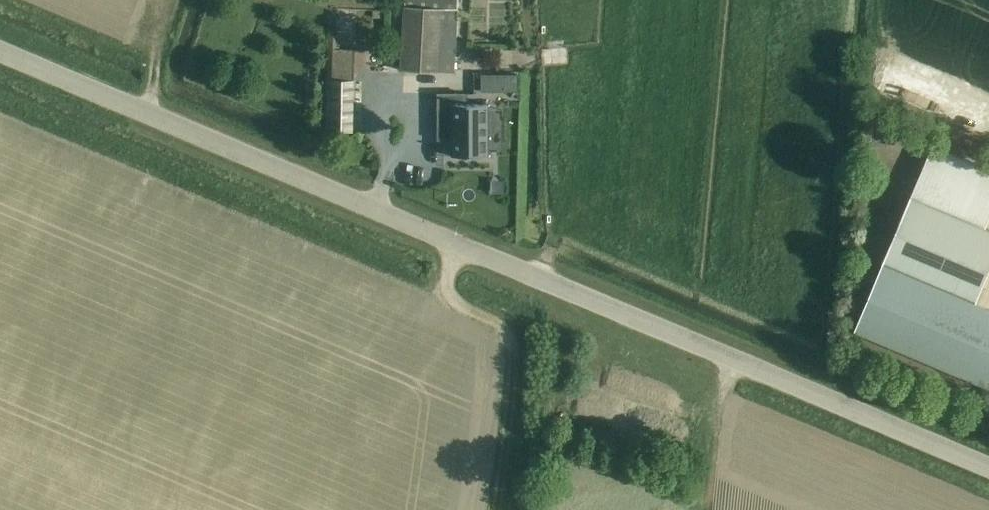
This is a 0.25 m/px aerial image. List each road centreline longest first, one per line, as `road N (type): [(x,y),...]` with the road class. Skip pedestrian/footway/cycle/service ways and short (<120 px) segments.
road 1 (unclassified): [(988,468),(0,52)]
road 2 (track): [(457,244),(448,293),(499,327),(511,346),(495,509)]
road 3 (track): [(874,0),(872,49),(988,102)]
road 4 (track): [(707,509),(732,360)]

